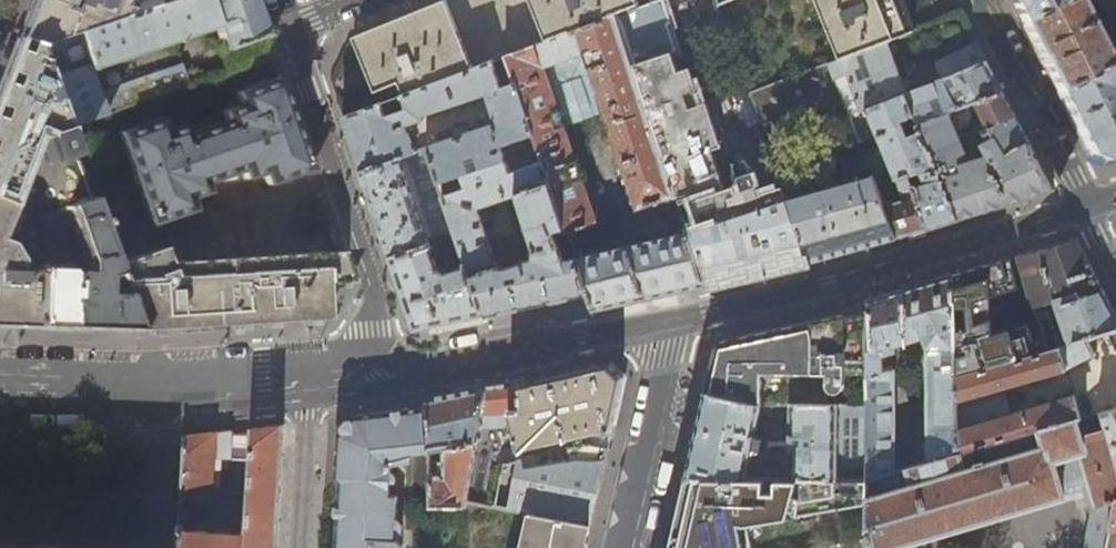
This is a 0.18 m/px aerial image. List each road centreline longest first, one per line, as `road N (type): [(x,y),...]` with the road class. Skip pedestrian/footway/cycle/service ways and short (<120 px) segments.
road 1 (tertiary): [(1094,208),(679,318)]
road 2 (residential): [(405,373),(287,28)]
road 3 (tertiary): [(307,380),(157,391),(0,388)]
road 4 (tertiary): [(679,318),(405,373)]
road 5 (residential): [(1094,208),(981,0)]
road 6 (residential): [(679,318),(627,547)]
road 7 (residential): [(307,380),(296,547)]

